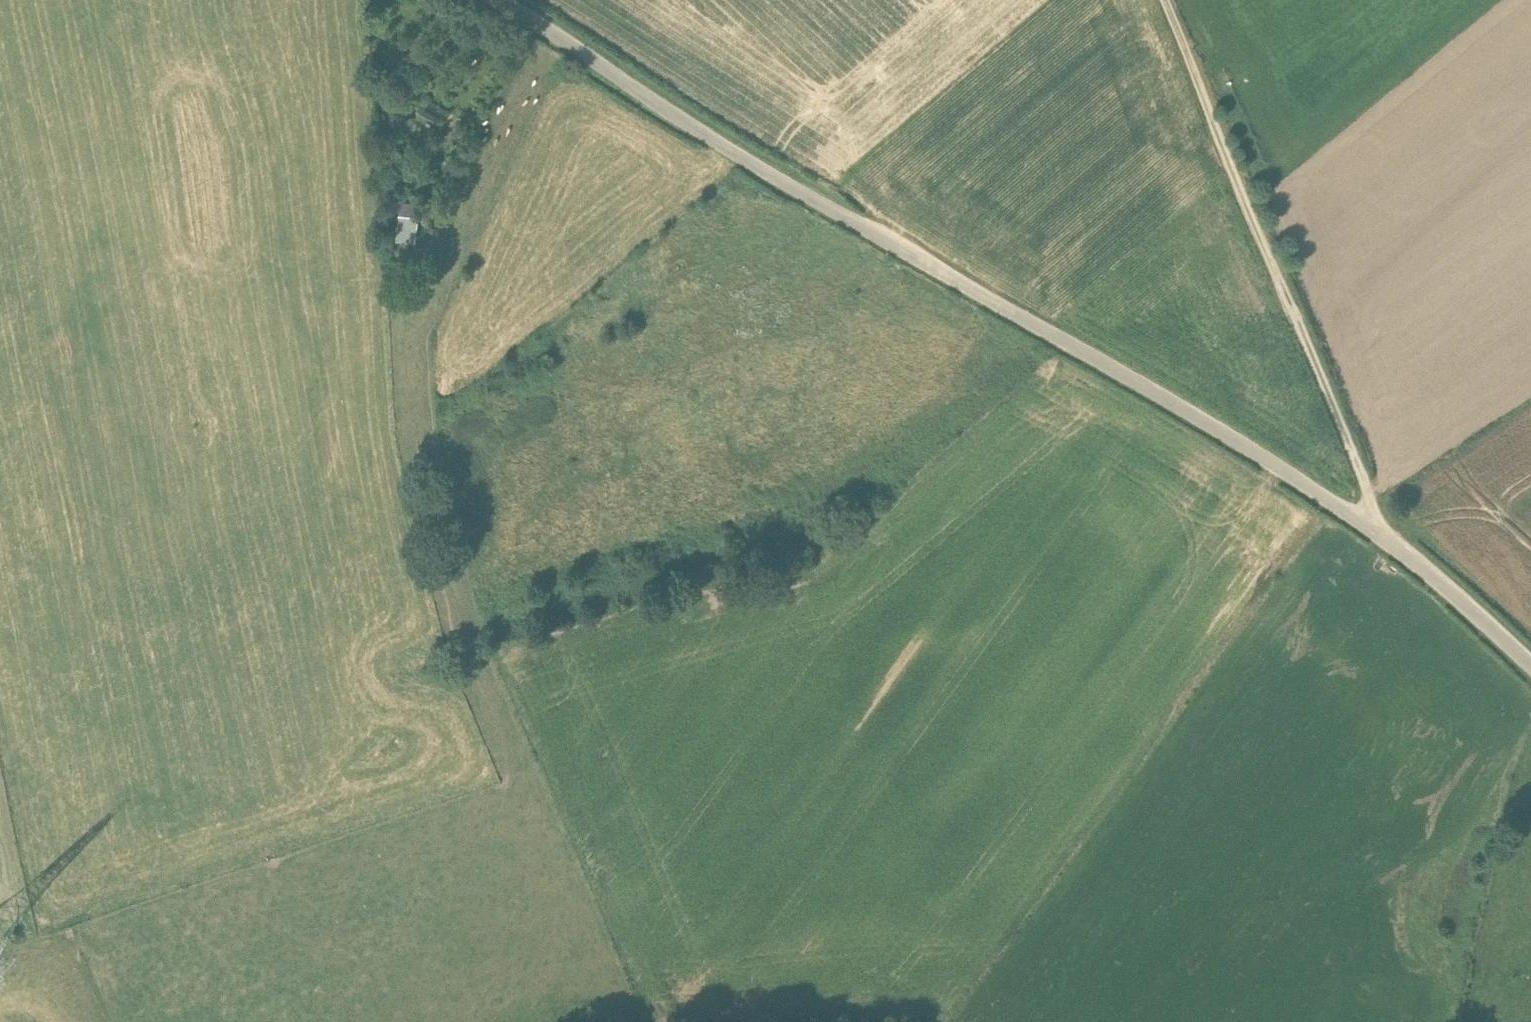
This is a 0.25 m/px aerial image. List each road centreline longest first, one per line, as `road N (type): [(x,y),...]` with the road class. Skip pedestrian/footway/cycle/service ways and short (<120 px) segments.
road 1 (unclassified): [(1530,667),(1419,565),(1300,480),(741,157),(499,0)]
road 2 (track): [(1375,533),(1356,462),(1165,0)]

